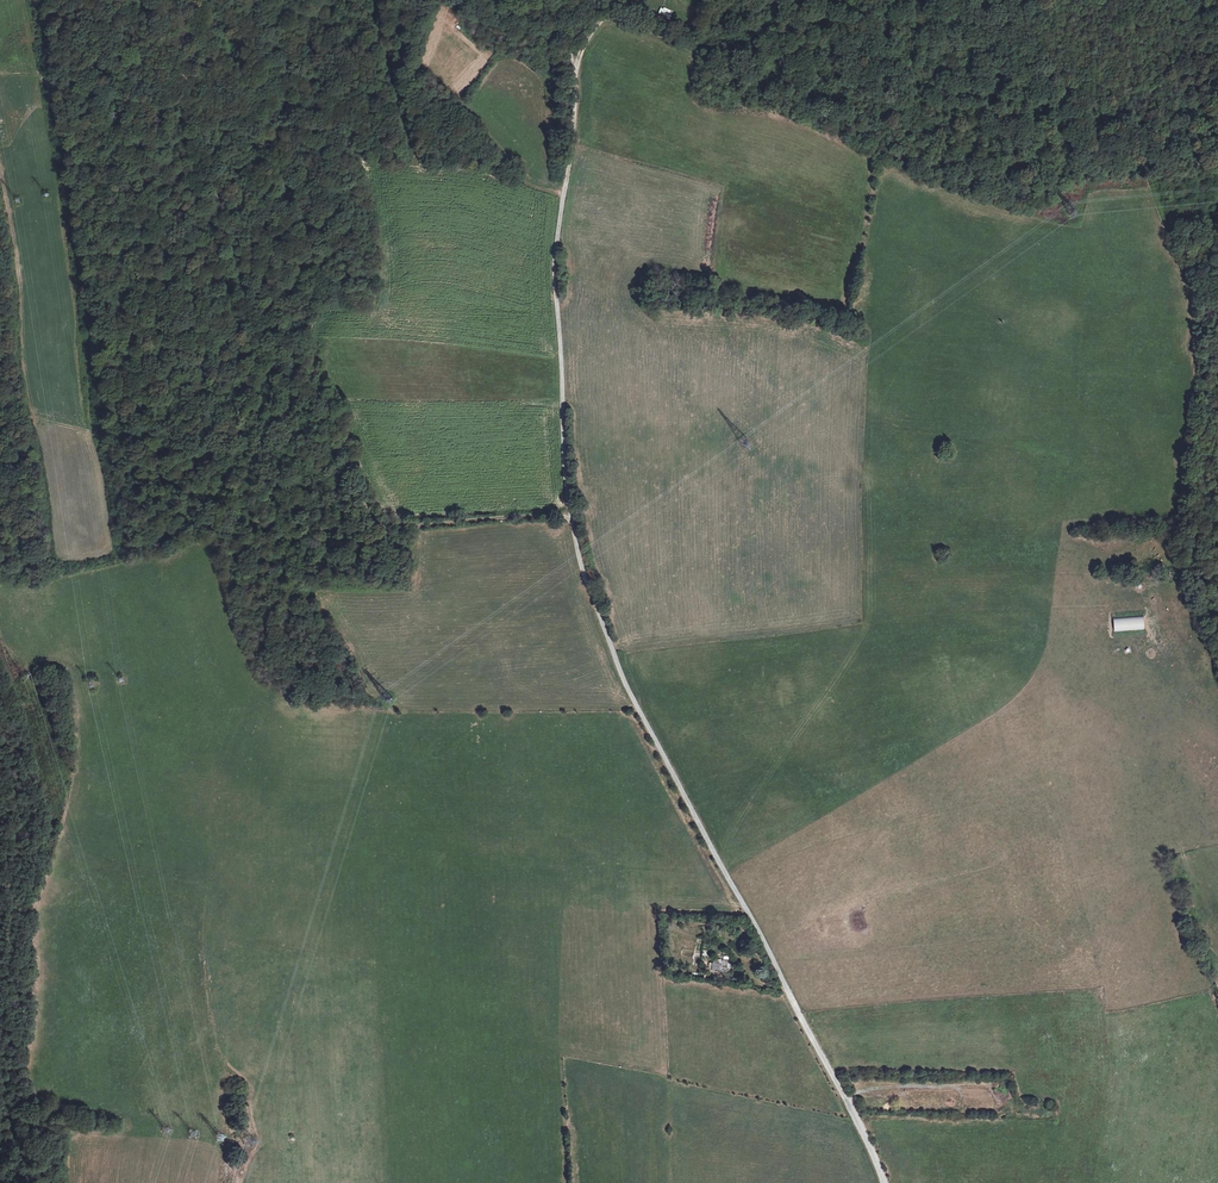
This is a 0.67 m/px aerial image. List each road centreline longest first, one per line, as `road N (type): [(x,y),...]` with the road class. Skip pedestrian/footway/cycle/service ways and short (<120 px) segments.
road 1 (track): [(562,195),(556,251),(565,460),(586,576),(644,720),(844,1097)]
road 2 (track): [(157,0),(195,81),(205,140),(279,375),(326,424),(376,525)]
road 3 (track): [(94,433),(21,0)]
road 4 (track): [(376,525),(195,533),(165,519),(94,433),(30,418),(0,434)]
road 5 (track): [(556,0),(575,65),(562,195)]
road 6 (track): [(572,521),(376,525)]
road 7 (track): [(373,0),(422,165)]
road 8 (track): [(104,272),(90,417)]

